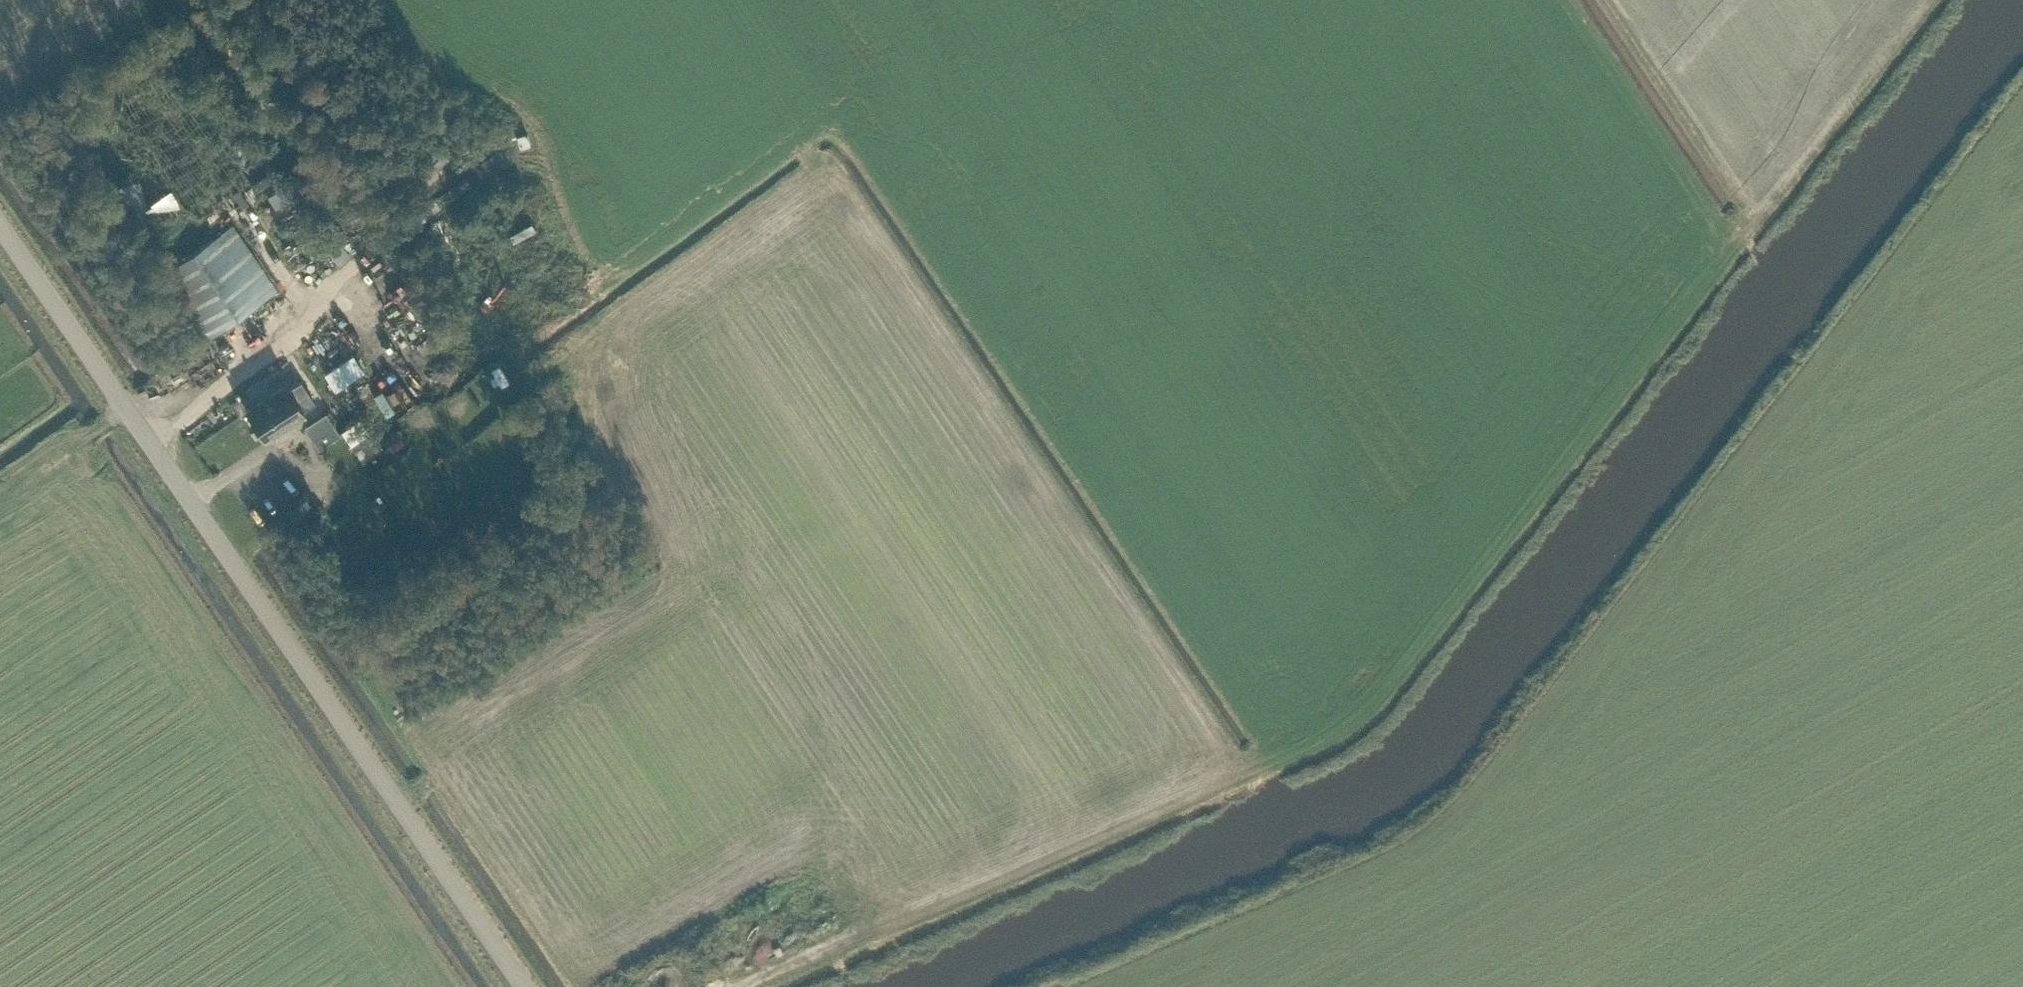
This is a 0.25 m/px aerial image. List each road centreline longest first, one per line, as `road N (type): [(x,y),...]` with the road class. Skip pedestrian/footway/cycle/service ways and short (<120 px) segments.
road 1 (unclassified): [(523,986),(0,227)]

